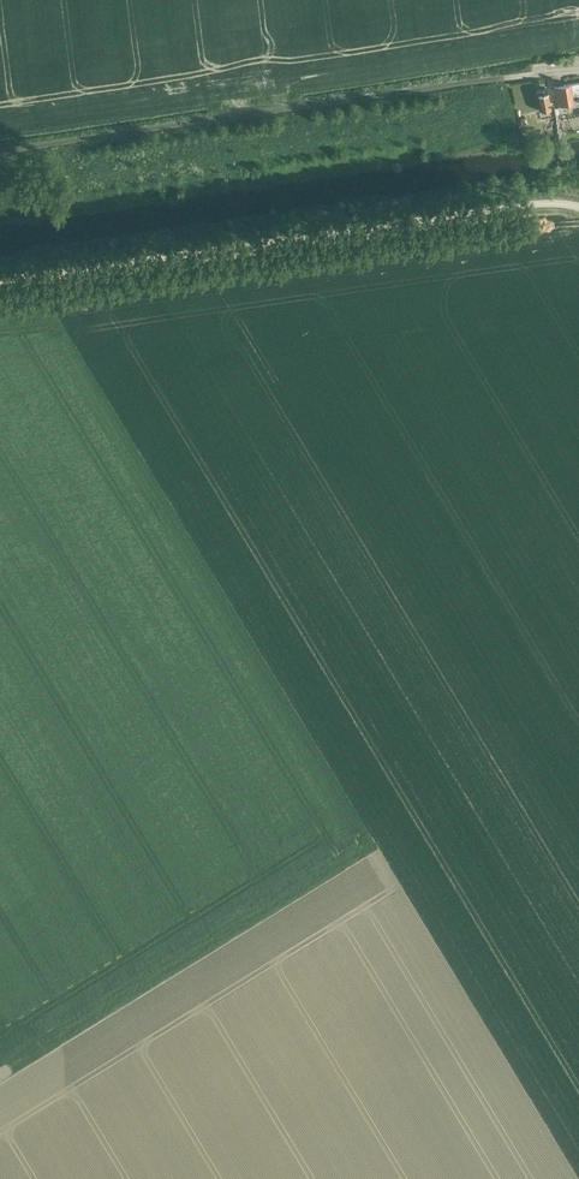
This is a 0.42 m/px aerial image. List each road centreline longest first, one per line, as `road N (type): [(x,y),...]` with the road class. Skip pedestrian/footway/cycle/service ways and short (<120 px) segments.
road 1 (unclassified): [(0,152),(578,72)]
road 2 (unclassified): [(578,206),(521,206),(0,280)]

